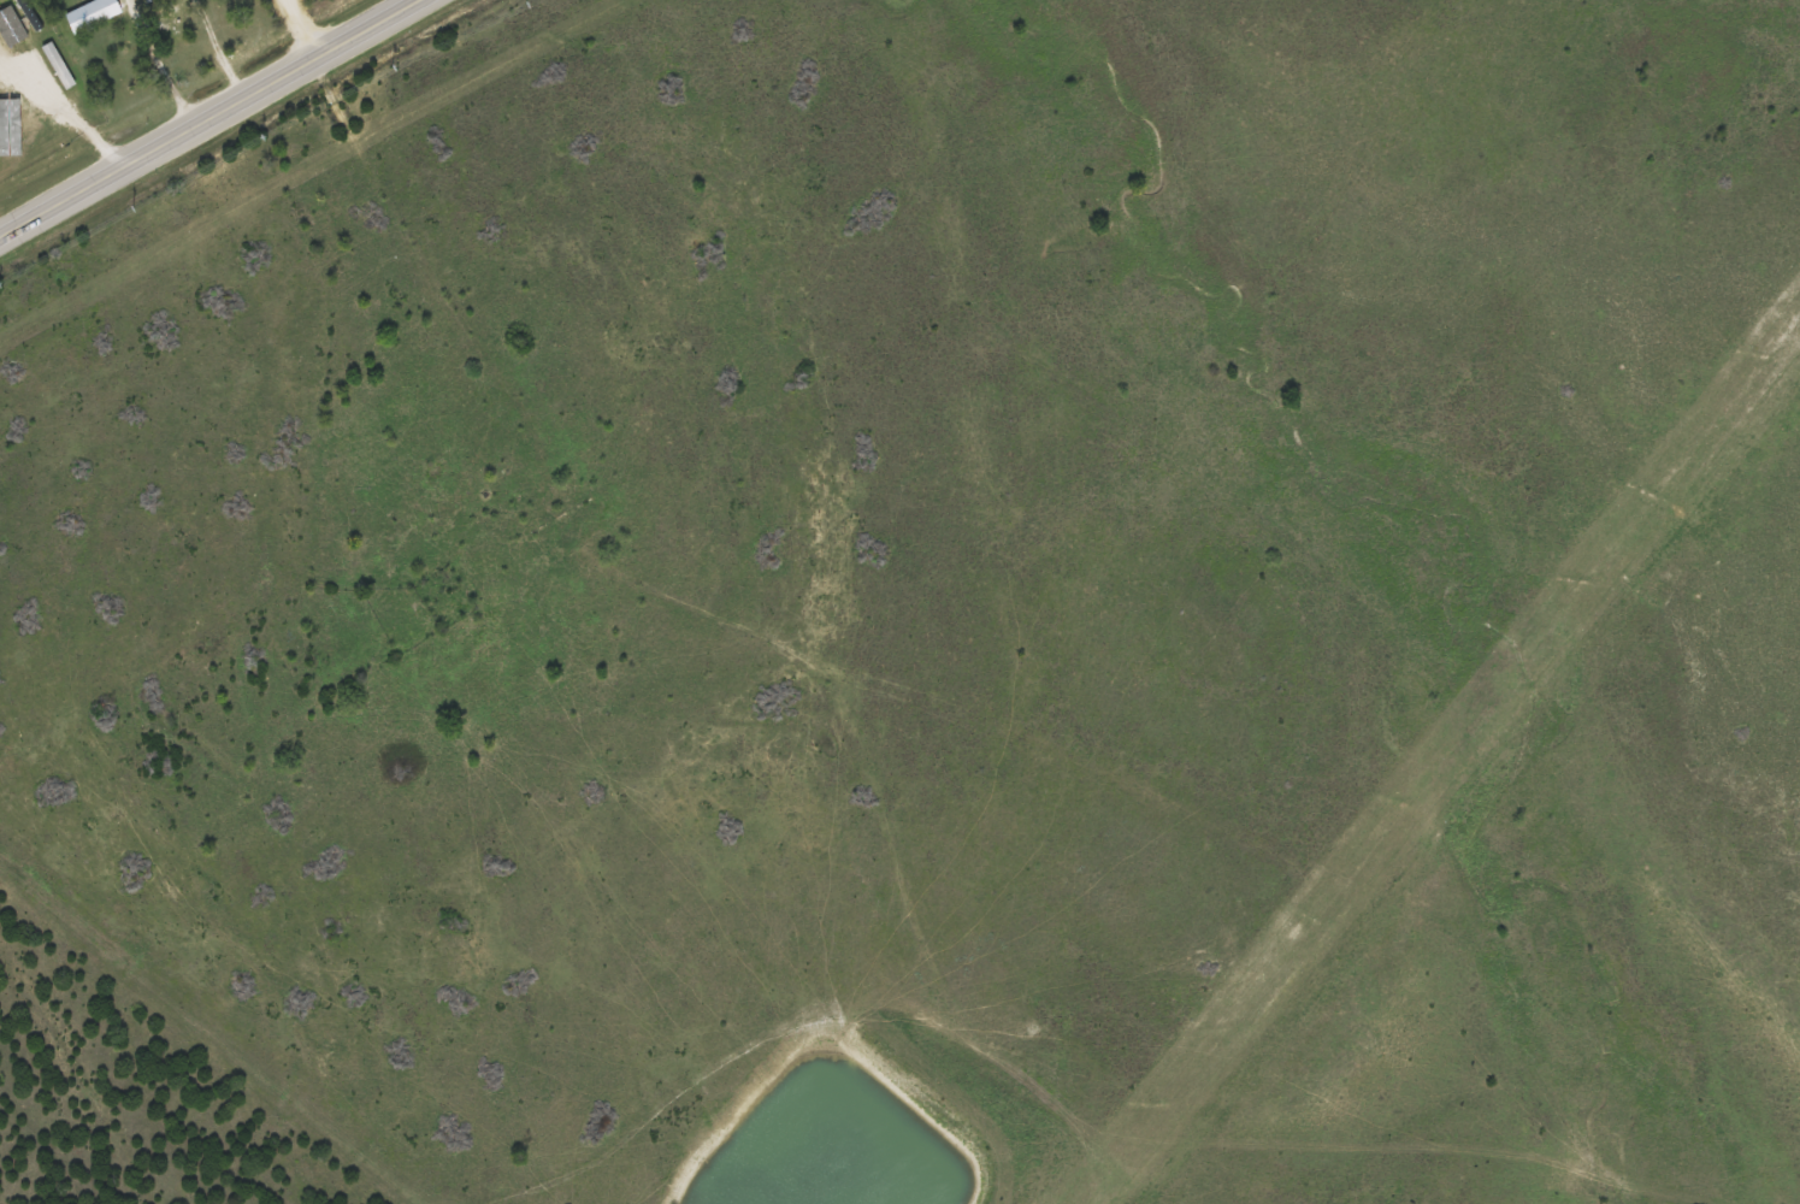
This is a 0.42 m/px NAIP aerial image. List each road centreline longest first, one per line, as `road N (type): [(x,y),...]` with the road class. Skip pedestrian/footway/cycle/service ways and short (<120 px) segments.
road 1 (trunk): [(0,235),(426,0)]
road 2 (residential): [(496,1203),(591,1165),(709,1069),(825,1008)]

